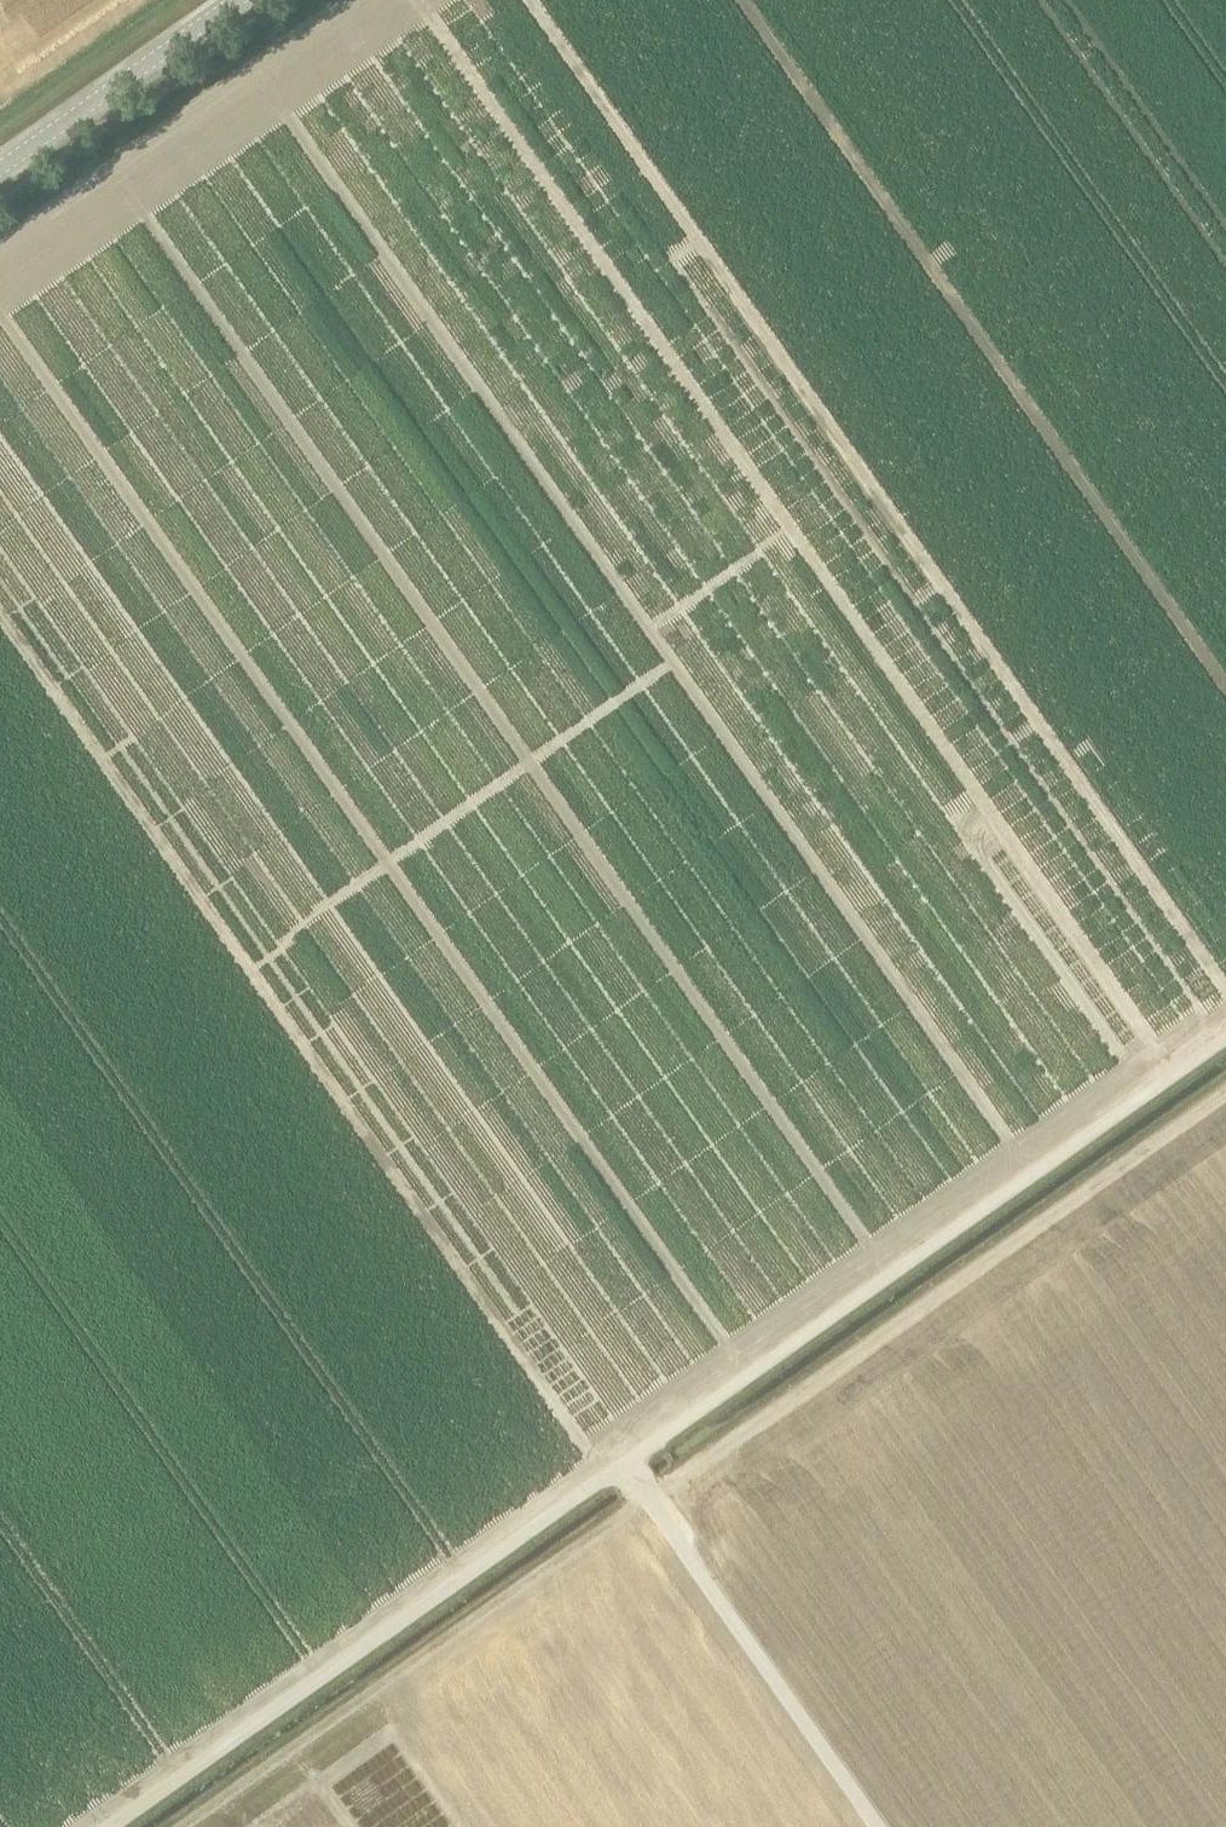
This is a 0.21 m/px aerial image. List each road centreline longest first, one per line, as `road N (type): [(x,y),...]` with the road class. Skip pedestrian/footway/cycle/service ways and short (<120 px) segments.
road 1 (unclassified): [(0,169),(238,0)]

